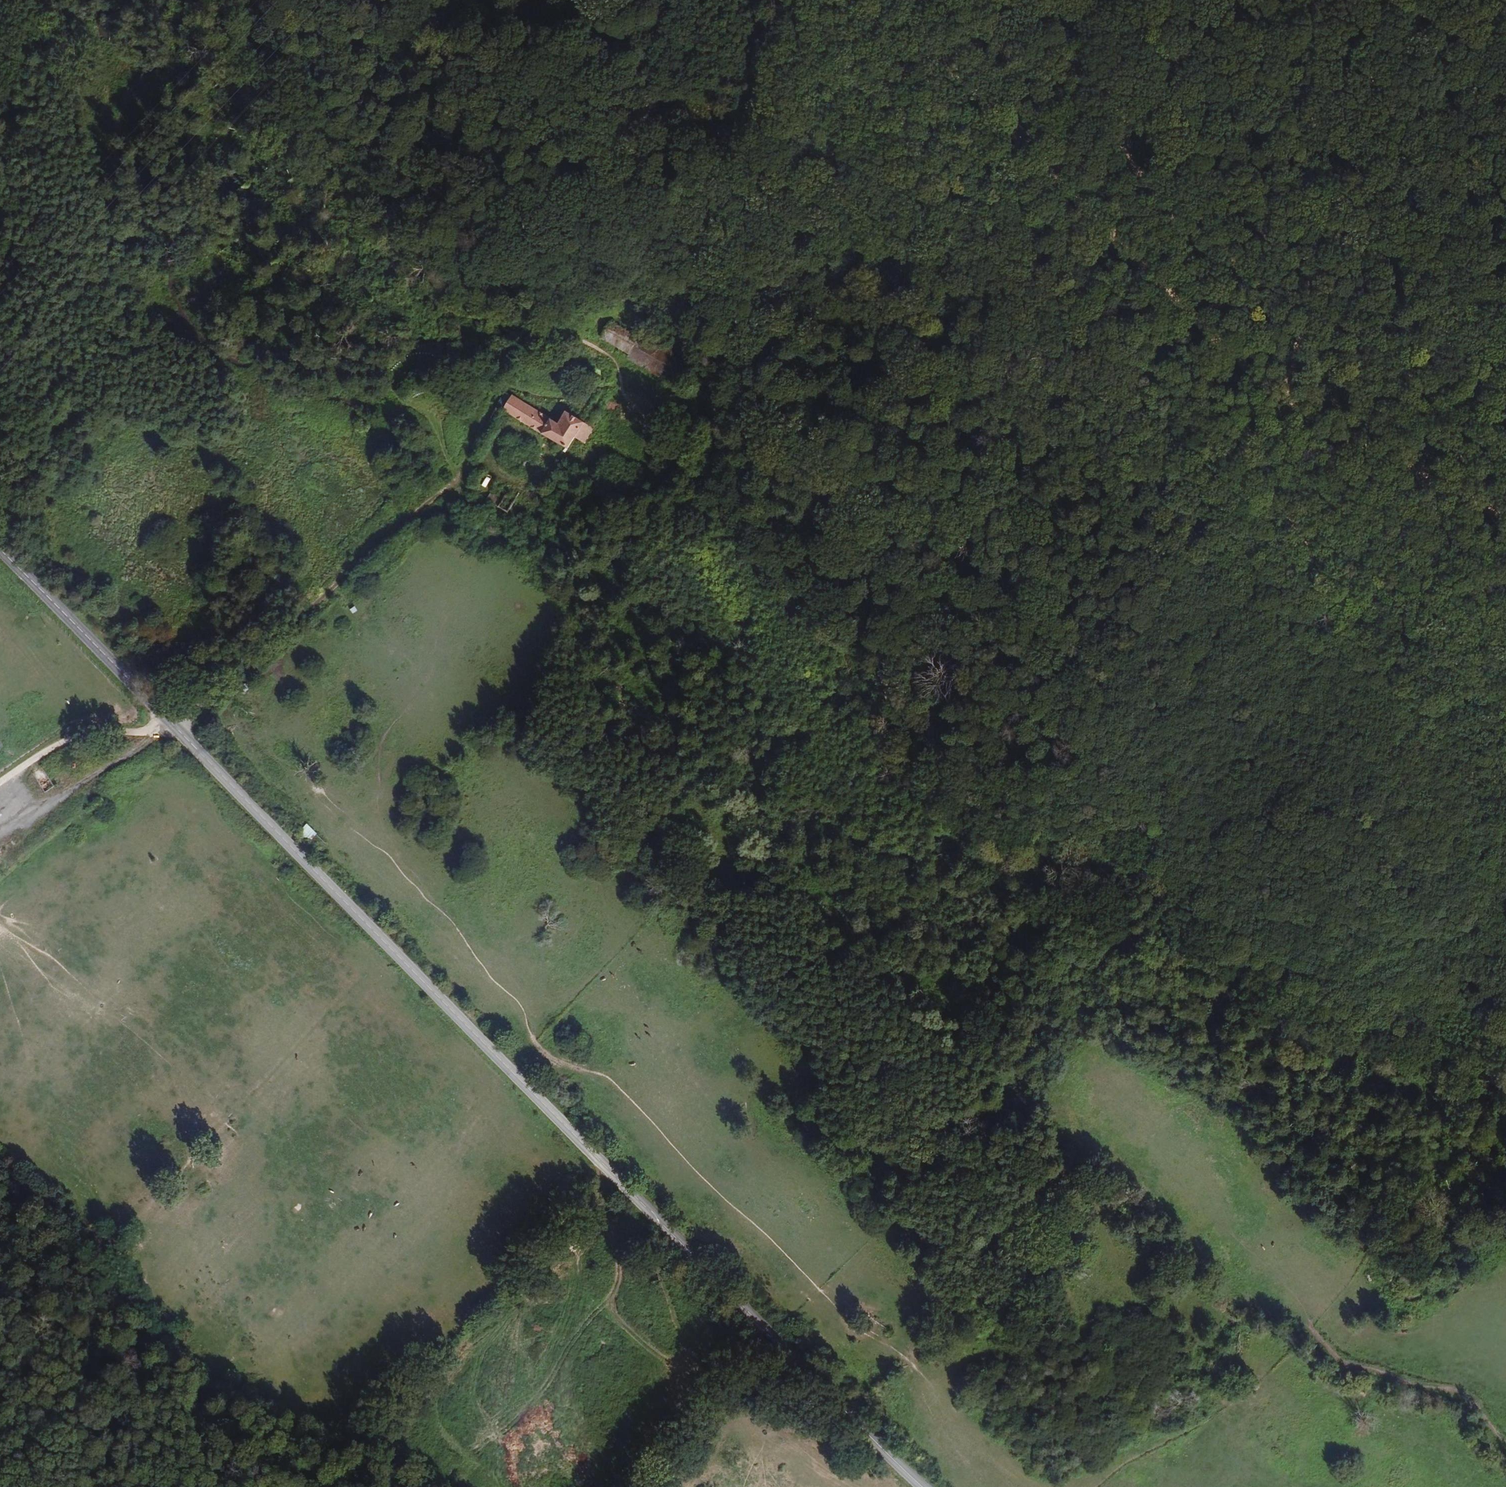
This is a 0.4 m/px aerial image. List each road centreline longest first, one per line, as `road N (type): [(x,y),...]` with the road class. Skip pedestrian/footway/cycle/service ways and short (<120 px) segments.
road 1 (tertiary): [(922,1486),(175,727)]
road 2 (track): [(1297,402),(989,99),(912,0)]
road 3 (track): [(1505,822),(1312,561),(1279,470),(1297,402)]
road 4 (track): [(1297,402),(1402,0)]
road 5 (unclassified): [(175,727),(458,477)]
road 6 (tertiary): [(175,727),(0,548)]
road 7 (track): [(1297,402),(1505,516)]

